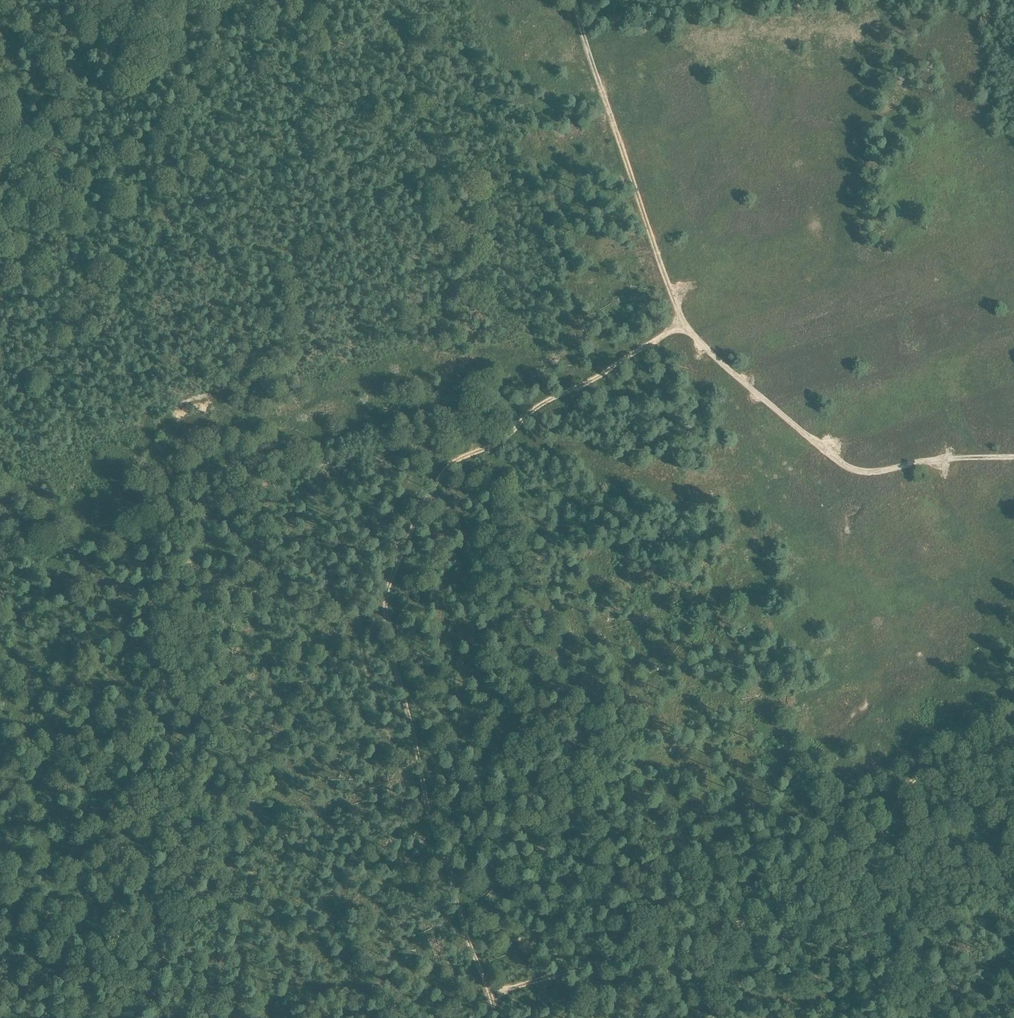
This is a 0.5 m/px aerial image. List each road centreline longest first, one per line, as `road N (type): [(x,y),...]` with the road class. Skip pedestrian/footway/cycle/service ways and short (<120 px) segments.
road 1 (track): [(570,0),(683,330),(645,343),(445,469),(403,511),(381,644),(415,822),(491,993),(494,1017)]
road 2 (track): [(491,993),(836,895),(870,870),(911,779),(1013,747)]
road 3 (track): [(1013,457),(858,471),(683,330)]

